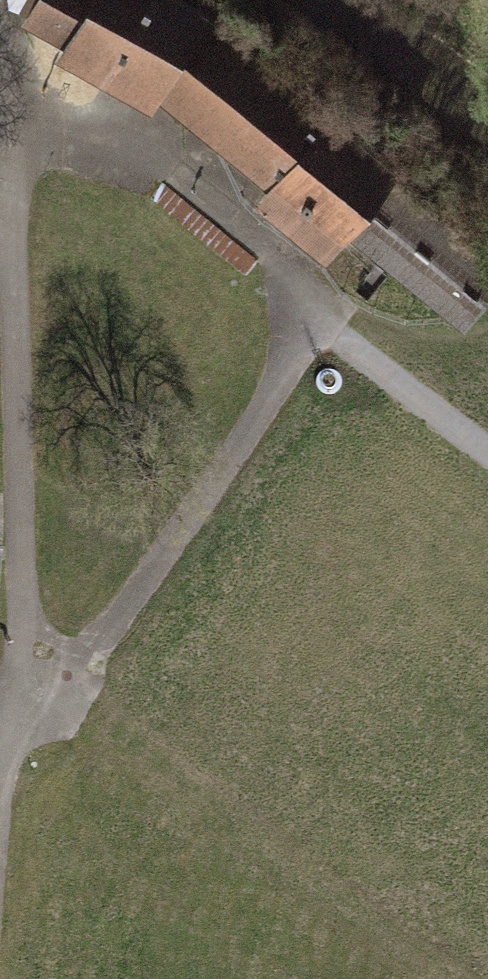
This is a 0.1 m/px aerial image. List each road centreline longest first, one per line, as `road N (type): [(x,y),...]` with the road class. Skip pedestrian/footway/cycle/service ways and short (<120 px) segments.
road 1 (track): [(0,42),(12,115),(23,526),(44,685),(0,754)]
road 2 (track): [(316,320),(98,641),(44,685)]
road 3 (track): [(316,320),(299,276),(153,148),(12,115)]

